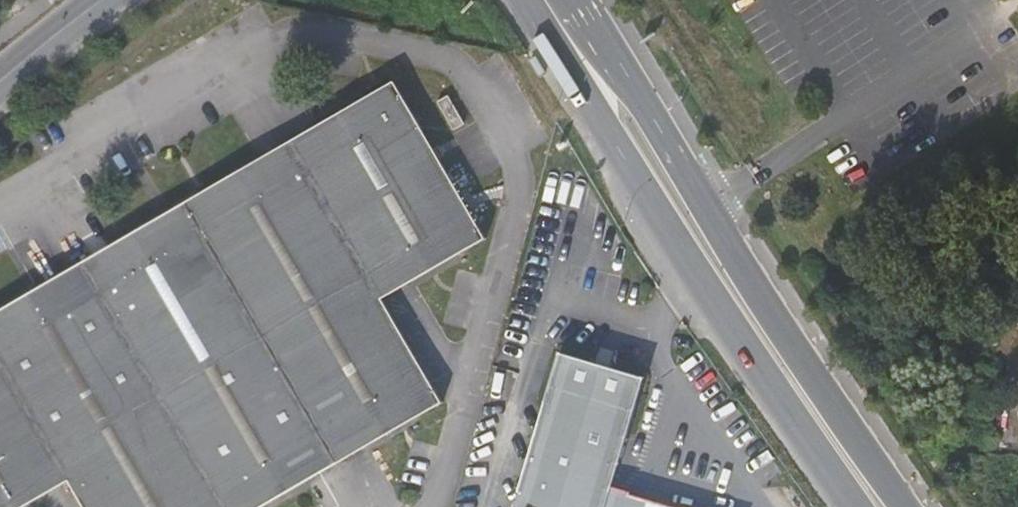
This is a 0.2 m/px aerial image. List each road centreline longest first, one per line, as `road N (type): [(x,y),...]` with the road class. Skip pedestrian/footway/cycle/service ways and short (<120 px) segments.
road 1 (primary): [(523,0),(857,506)]
road 2 (primary): [(904,506),(702,205),(580,0)]
road 3 (tertiary): [(100,0),(0,82)]

